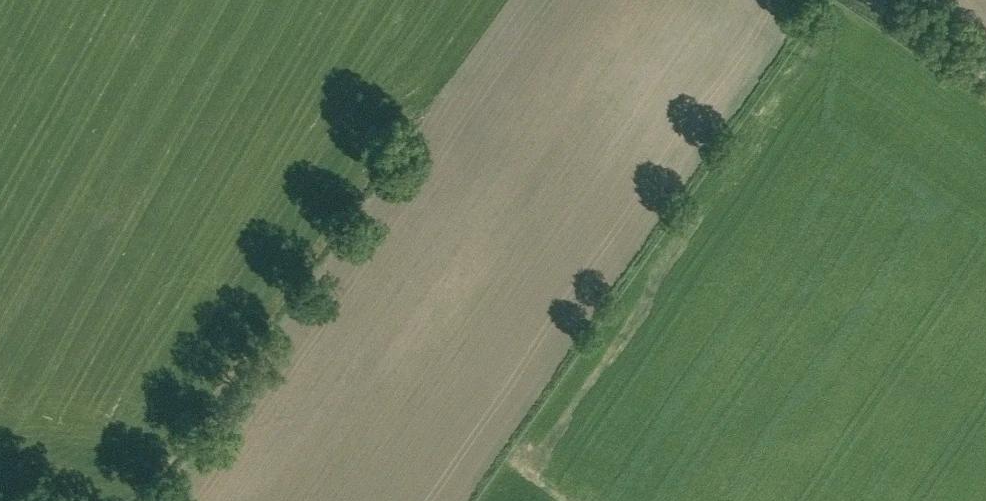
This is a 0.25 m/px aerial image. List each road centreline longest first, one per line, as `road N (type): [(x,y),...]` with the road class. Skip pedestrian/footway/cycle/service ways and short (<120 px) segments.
road 1 (track): [(985,77),(877,0)]

